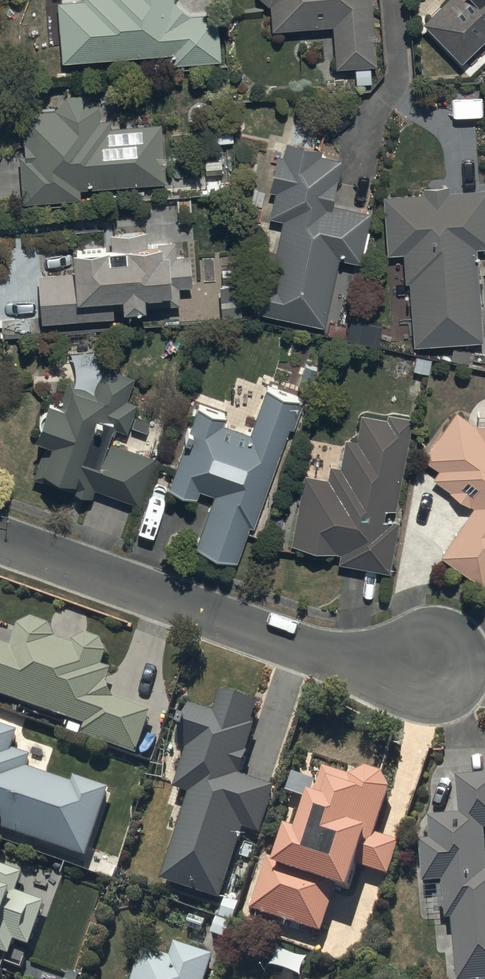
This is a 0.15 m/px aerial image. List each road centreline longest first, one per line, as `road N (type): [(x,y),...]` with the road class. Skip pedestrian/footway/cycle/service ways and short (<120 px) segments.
road 1 (residential): [(0,539),(331,662),(383,670),(438,666)]

